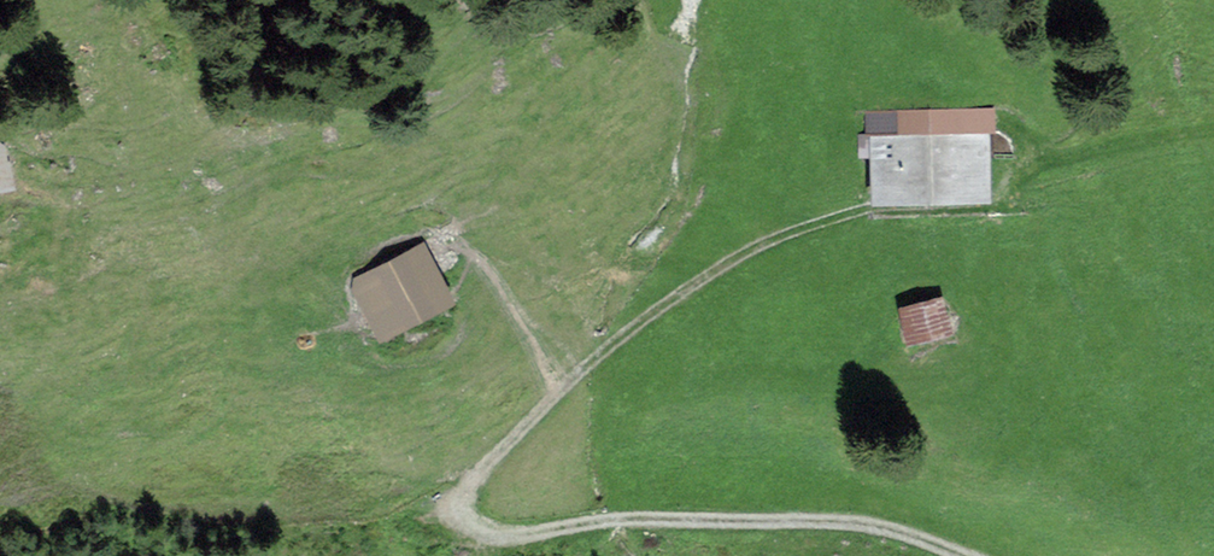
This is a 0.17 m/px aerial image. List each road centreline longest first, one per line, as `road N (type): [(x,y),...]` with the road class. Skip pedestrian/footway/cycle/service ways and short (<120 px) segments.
road 1 (track): [(955,555),(883,528),(820,521),(603,523),(480,538),(458,506),(466,483)]
road 2 (track): [(844,216),(757,249),(639,321),(466,483)]

